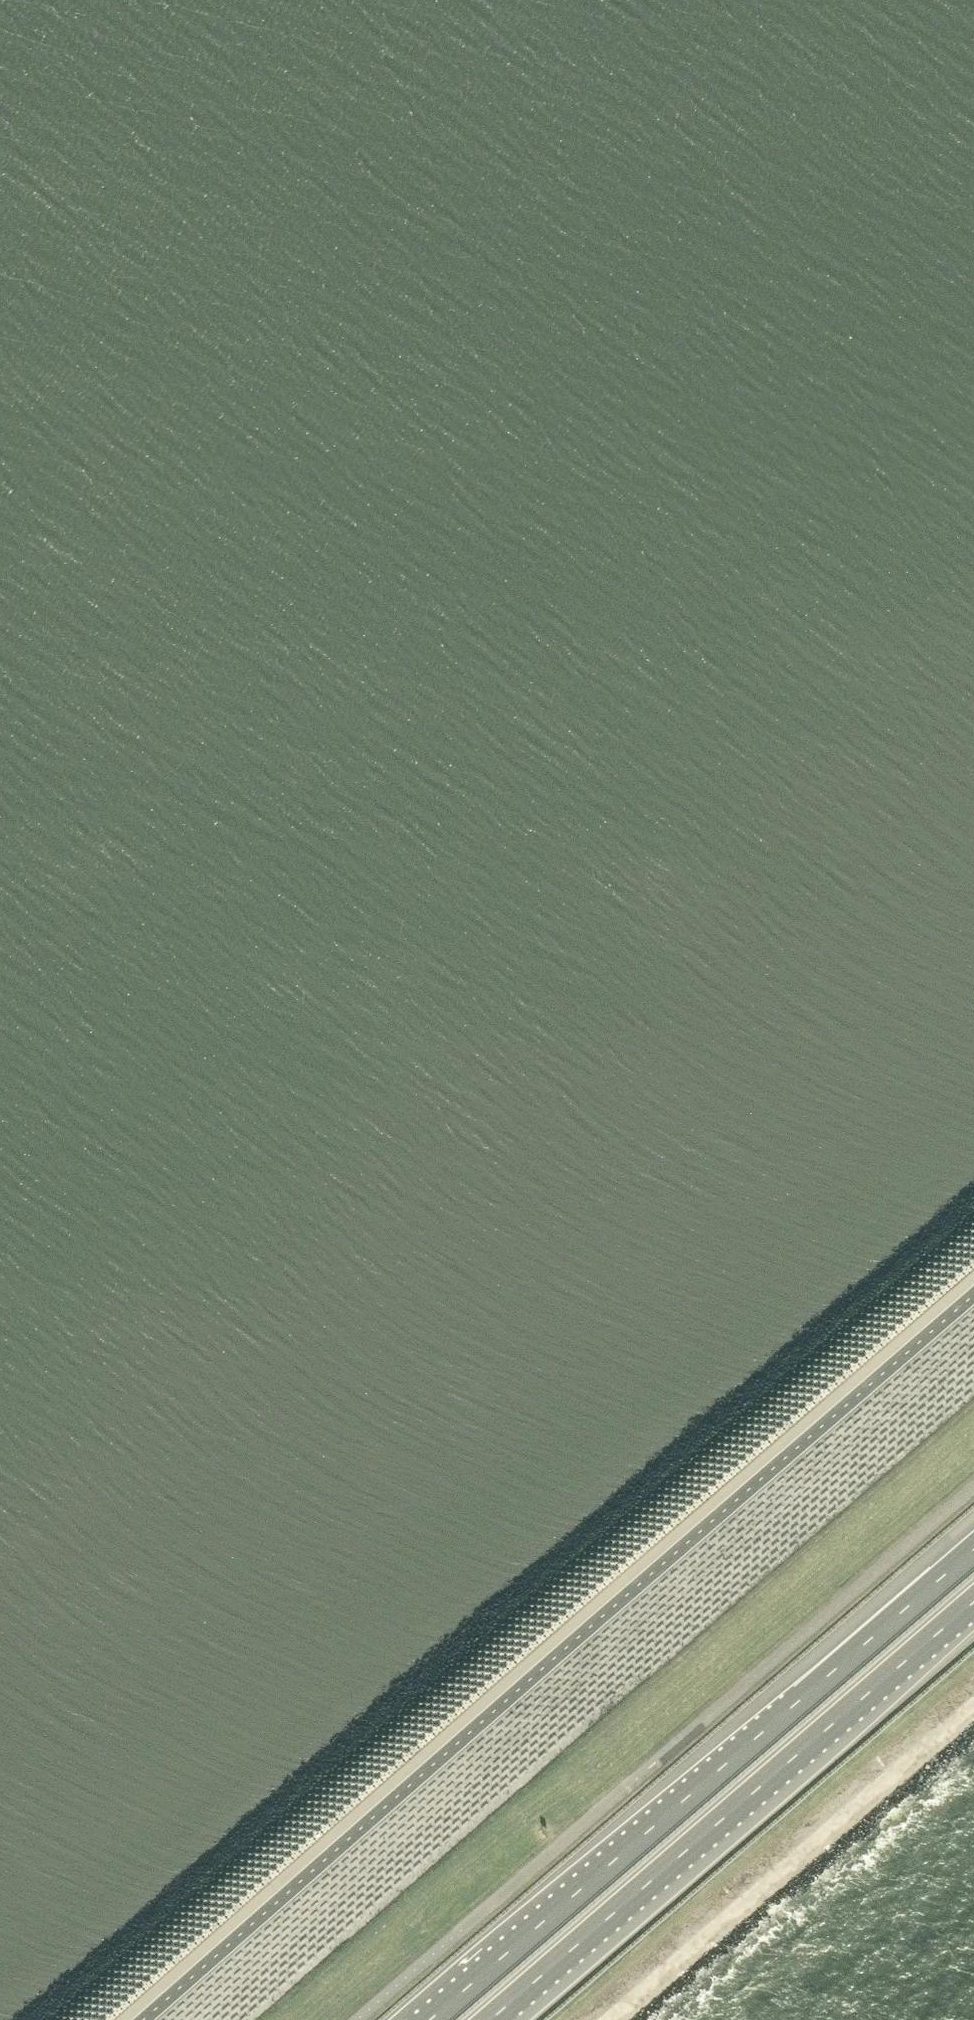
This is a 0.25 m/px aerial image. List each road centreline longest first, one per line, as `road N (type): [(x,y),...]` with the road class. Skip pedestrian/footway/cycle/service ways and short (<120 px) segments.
road 1 (motorway): [(973,1544),(424,2019)]
road 2 (motorway): [(482,2019),(973,1595)]

